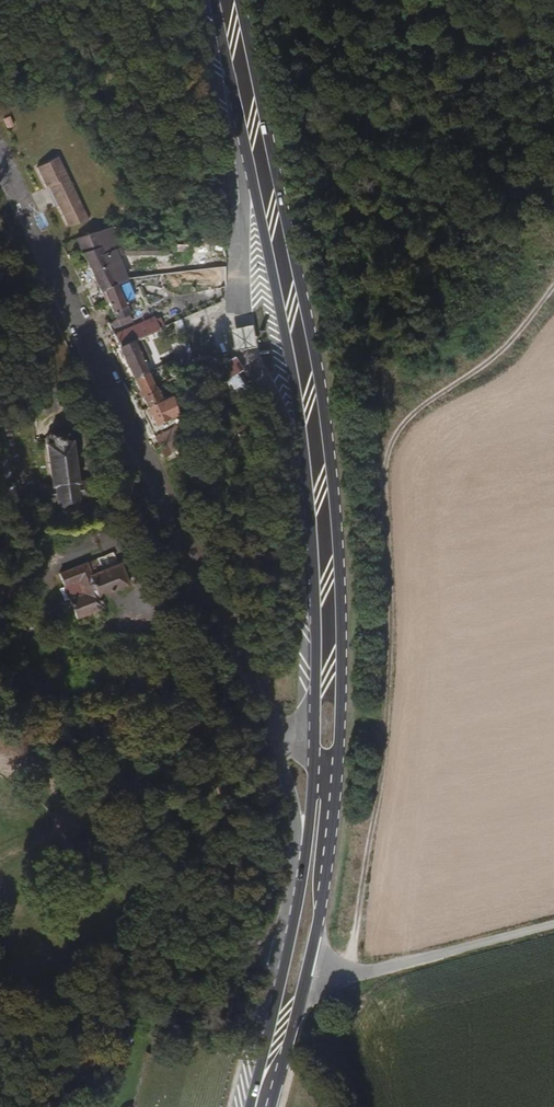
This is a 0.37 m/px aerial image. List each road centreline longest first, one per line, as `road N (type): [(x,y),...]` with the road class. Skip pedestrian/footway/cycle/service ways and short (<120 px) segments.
road 1 (primary): [(322,902),(341,720),(332,472),(241,0)]
road 2 (track): [(347,974),(385,738),(387,454),(407,422),(499,355),(553,287)]
road 3 (primary): [(216,0),(298,430),(316,710)]
road 4 (unclassified): [(0,162),(272,724)]
road 5 (unclassified): [(272,724),(298,834),(265,1049)]
road 6 (primary): [(315,756),(297,915),(265,1049)]
road 7 (track): [(48,260),(41,296),(52,409),(79,436),(123,535)]
road 8 (track): [(553,923),(347,974),(306,976)]
road 9 (primary): [(271,1106),(322,902)]
road 10 (unclassified): [(322,902),(327,784),(315,756)]

